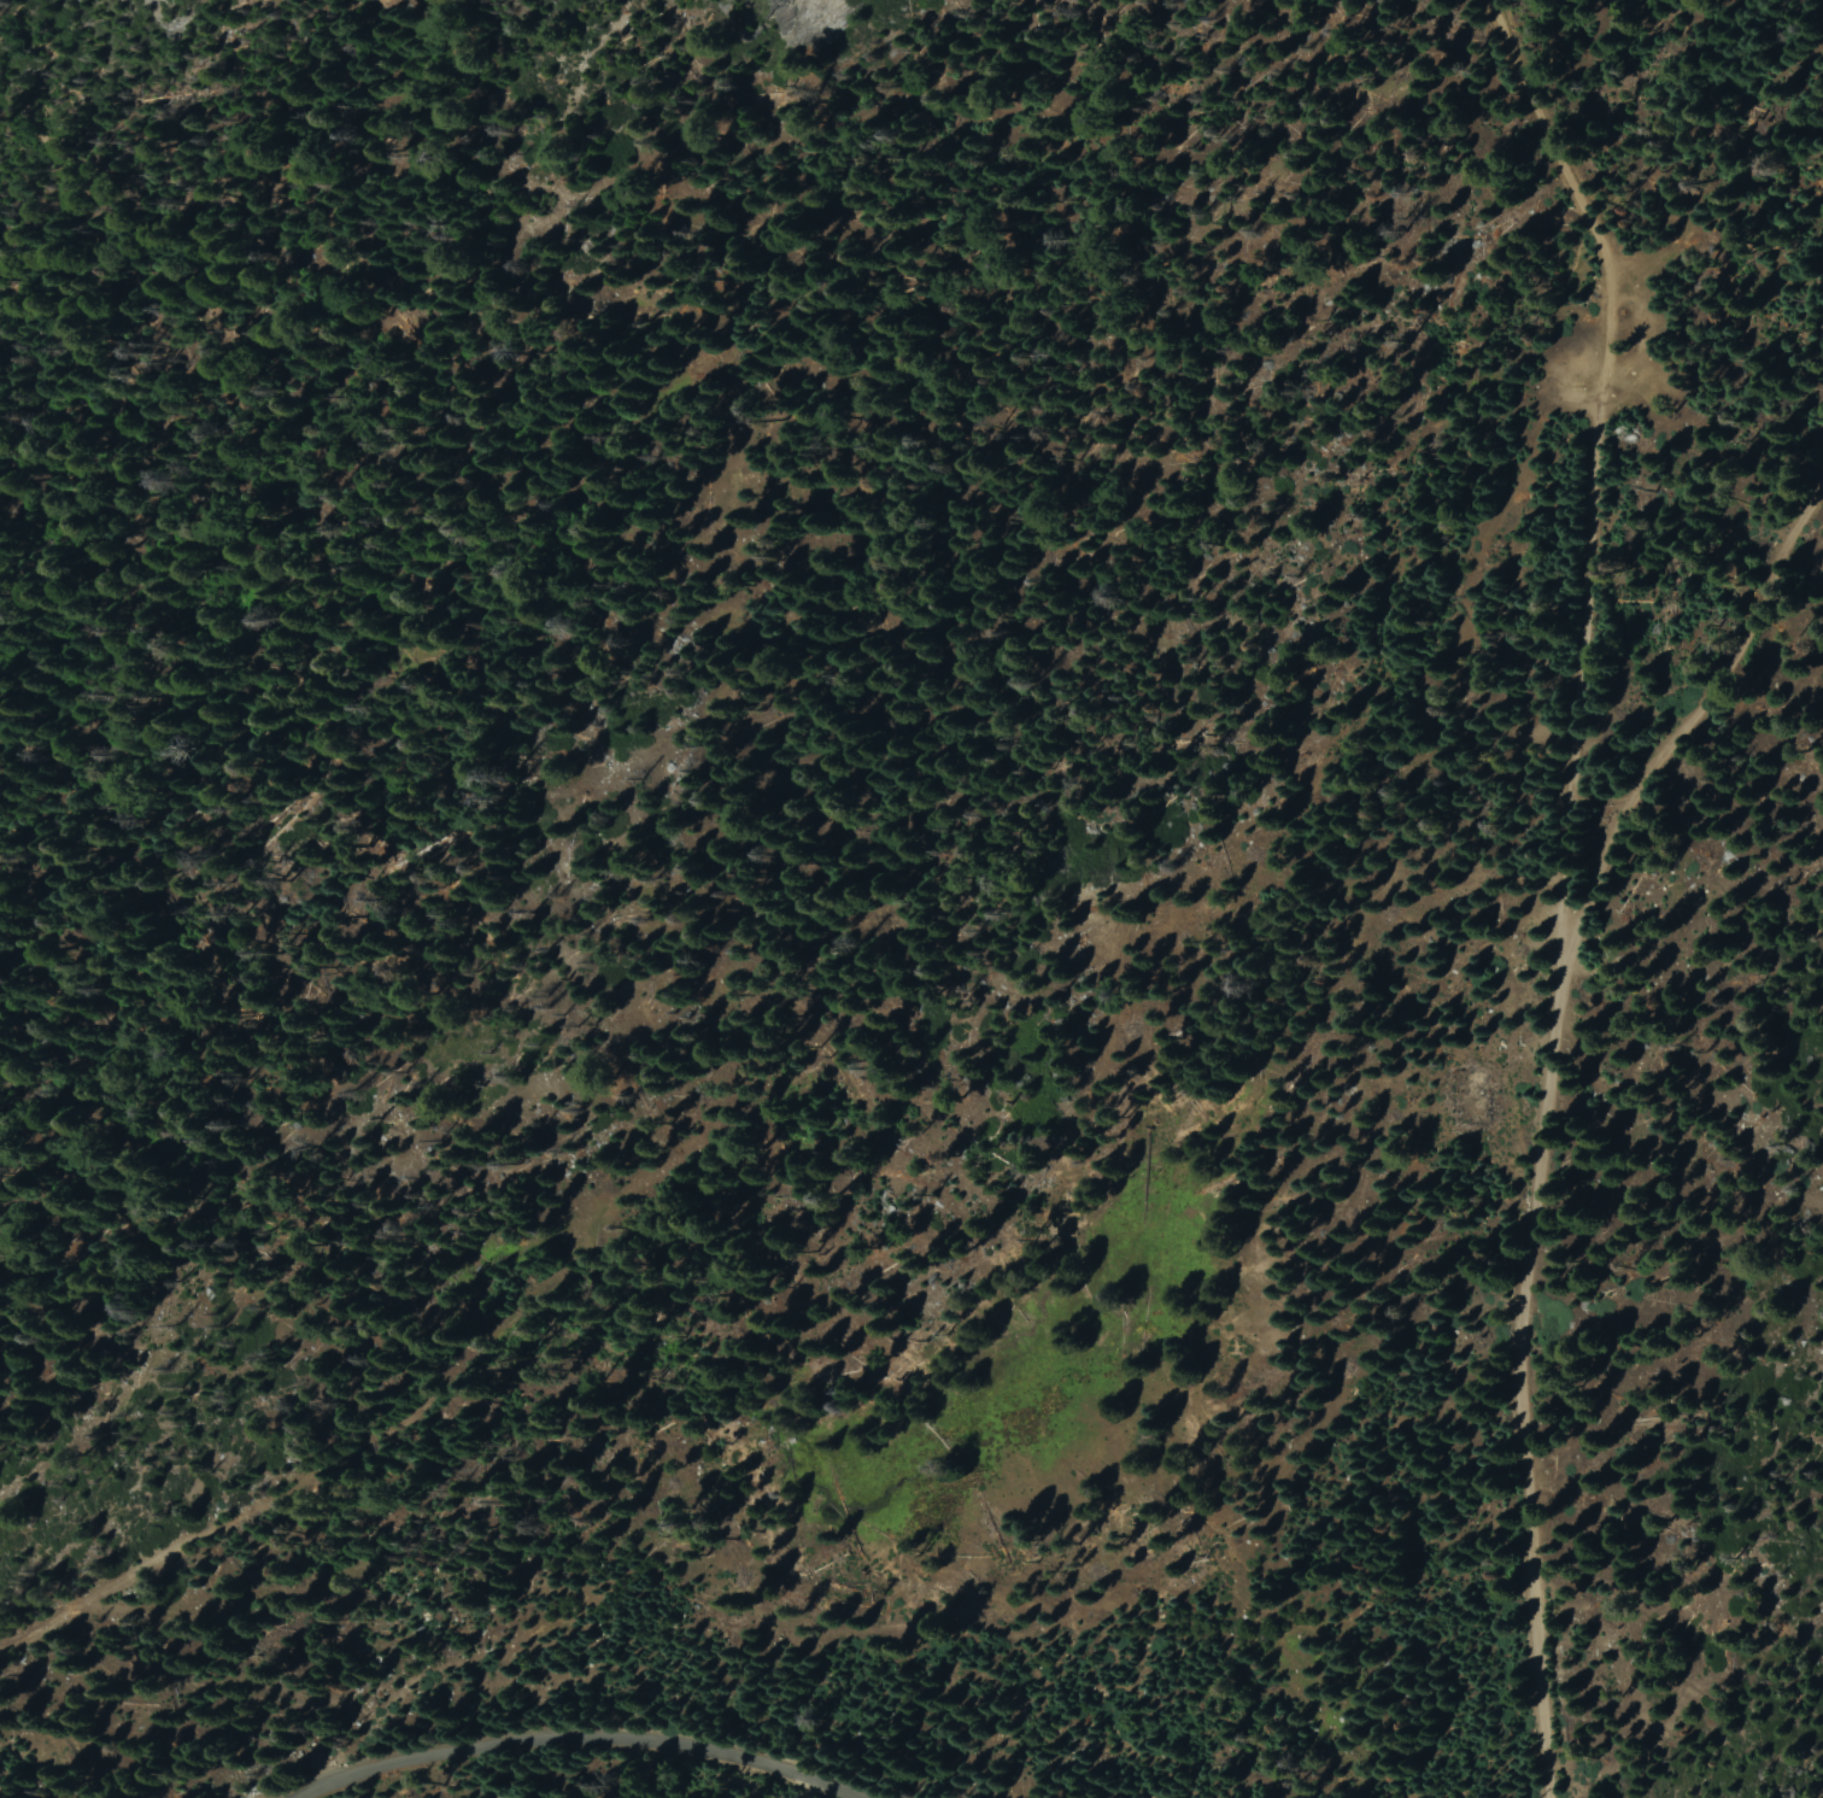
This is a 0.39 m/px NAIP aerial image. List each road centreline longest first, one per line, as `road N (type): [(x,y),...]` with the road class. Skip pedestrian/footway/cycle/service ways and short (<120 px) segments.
road 1 (track): [(1550,1797),(1524,1387),(1584,774),(1571,715),(1584,334),(1459,0)]
road 2 (residential): [(858,1797),(721,1752),(617,1738),(516,1747),(353,1779),(311,1797)]
road 3 (track): [(0,1661),(321,1484)]
road 4 (track): [(1822,534),(1655,734),(1584,774)]

